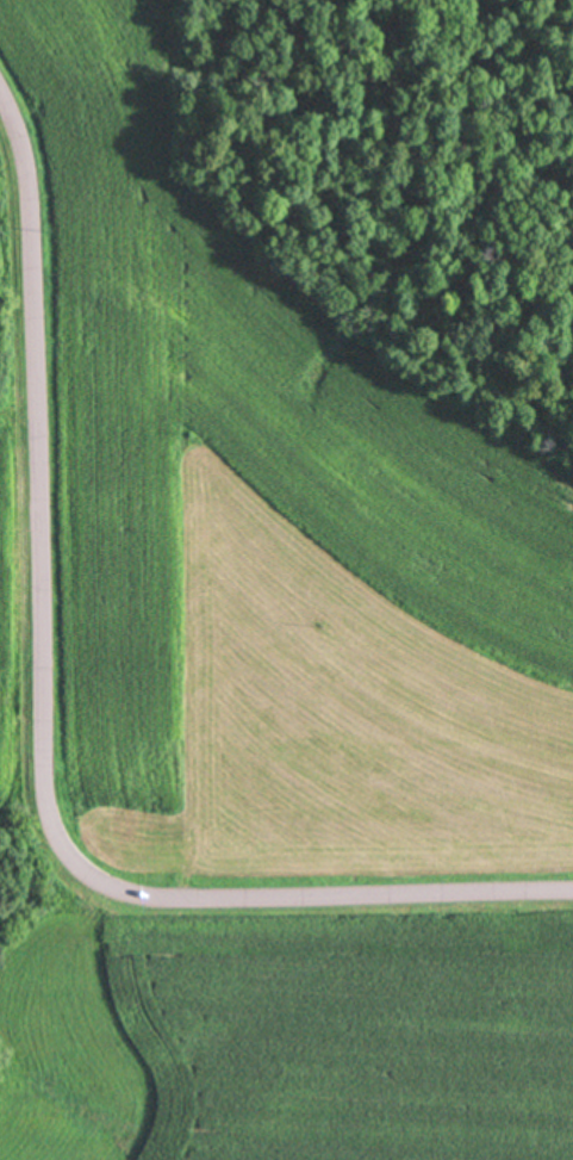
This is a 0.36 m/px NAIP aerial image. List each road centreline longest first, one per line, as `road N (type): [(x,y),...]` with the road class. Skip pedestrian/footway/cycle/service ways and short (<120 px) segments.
road 1 (residential): [(572,891),(155,899),(88,876),(66,855),(43,788),(31,207),(24,154),(0,93)]

